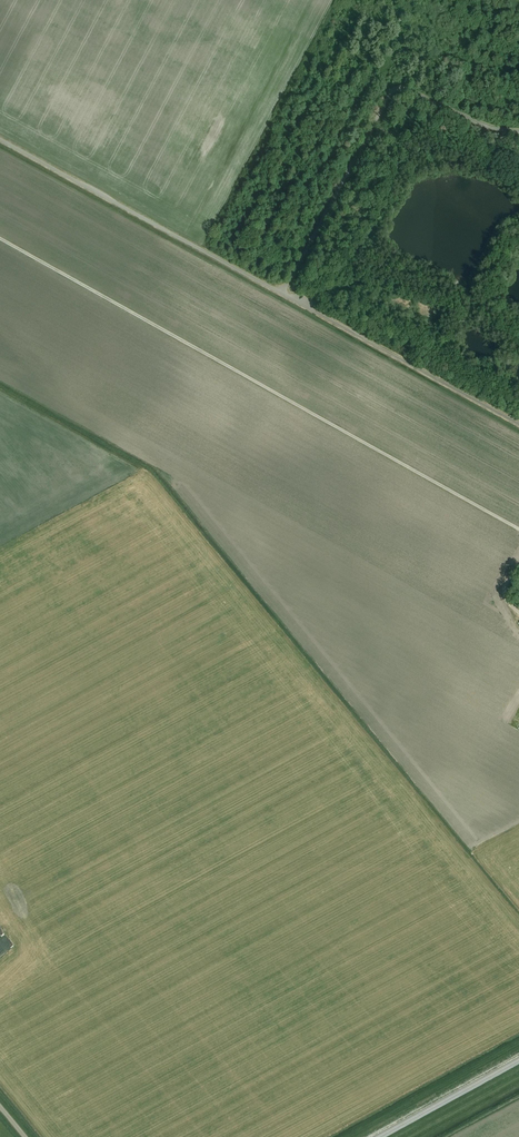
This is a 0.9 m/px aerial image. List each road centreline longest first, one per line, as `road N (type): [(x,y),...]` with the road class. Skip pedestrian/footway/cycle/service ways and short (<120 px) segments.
road 1 (unclassified): [(518,133),(479,126),(393,92),(282,294)]
road 2 (unclassified): [(282,294),(0,140)]
road 3 (unclassified): [(301,305),(518,425)]

